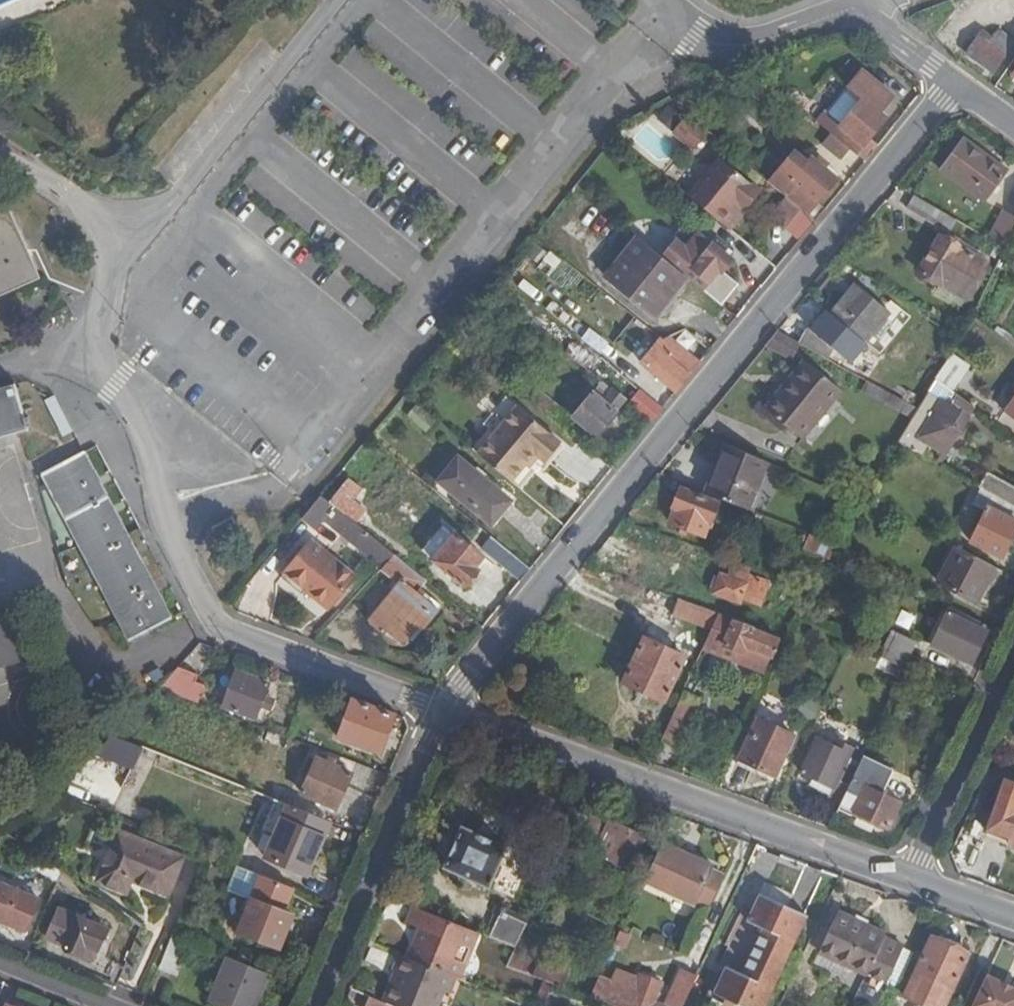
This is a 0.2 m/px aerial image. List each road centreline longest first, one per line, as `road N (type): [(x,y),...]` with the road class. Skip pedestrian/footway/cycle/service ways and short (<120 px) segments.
road 1 (residential): [(337,0),(118,259),(93,353),(145,420),(171,534),(215,619),(234,633),(446,710)]
road 2 (residential): [(956,82),(446,710)]
road 3 (residential): [(446,710),(912,878)]
road 4 (residential): [(663,0),(711,34),(741,41),(857,9),(956,82)]
road 5 (residential): [(446,710),(315,1005)]
road 6 (residential): [(1013,659),(912,878)]

